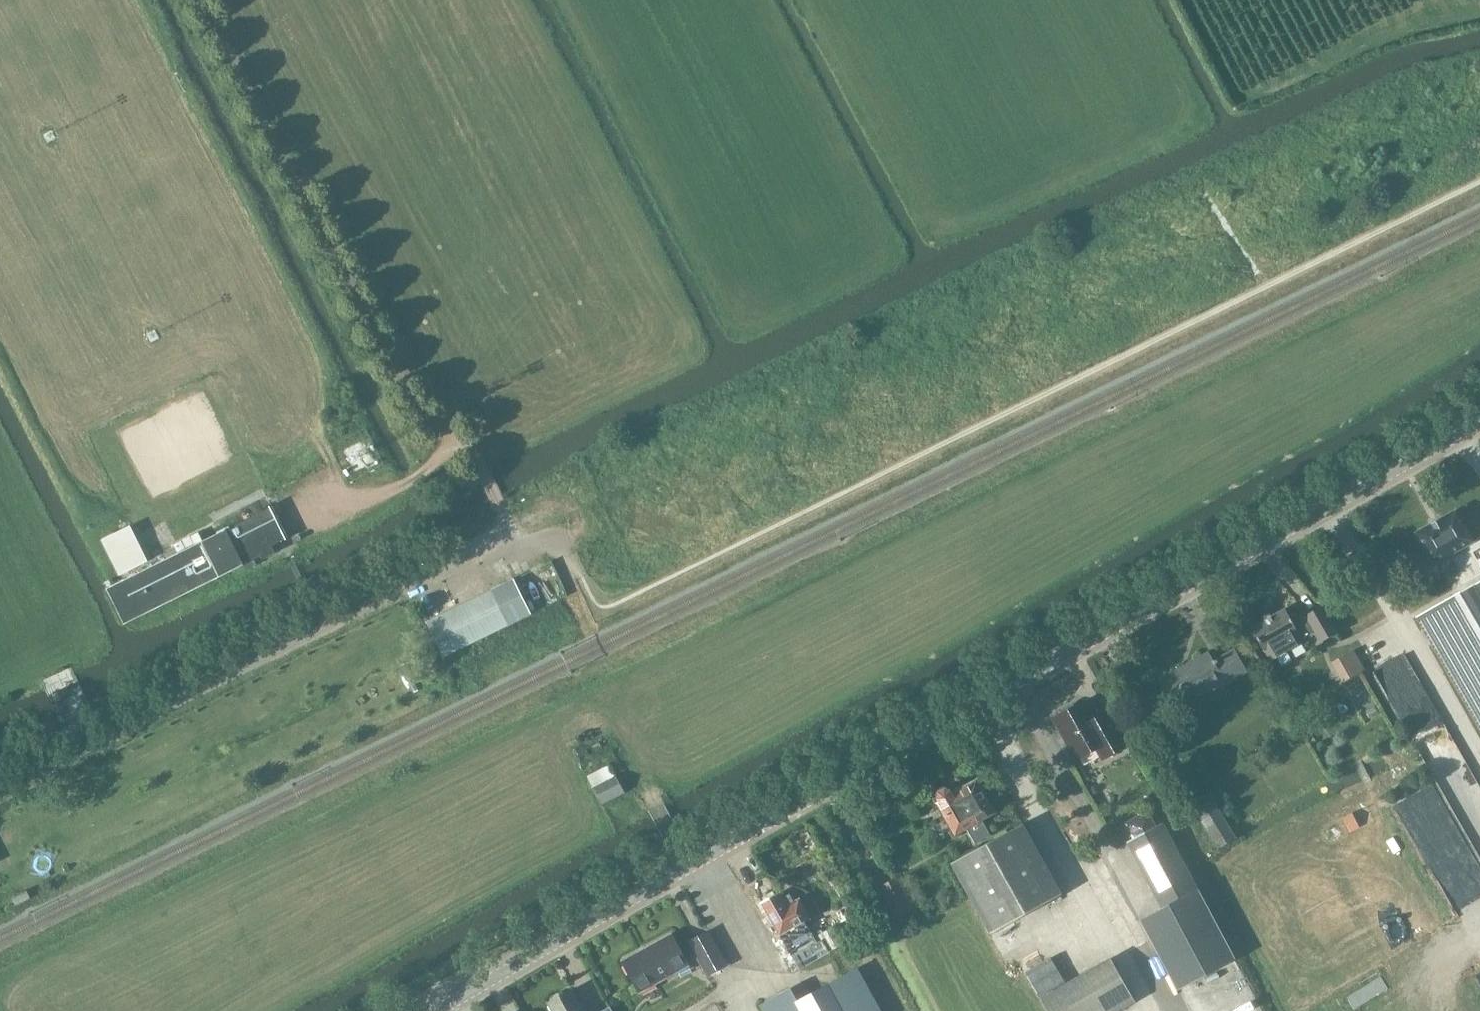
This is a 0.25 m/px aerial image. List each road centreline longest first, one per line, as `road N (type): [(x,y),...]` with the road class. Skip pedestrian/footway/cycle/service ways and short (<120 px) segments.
road 1 (tertiary): [(440,1010),(1332,508)]
road 2 (unclassified): [(0,790),(506,534)]
road 3 (unclassified): [(1332,508),(1479,769)]
road 4 (tertiary): [(1332,508),(1479,424)]

